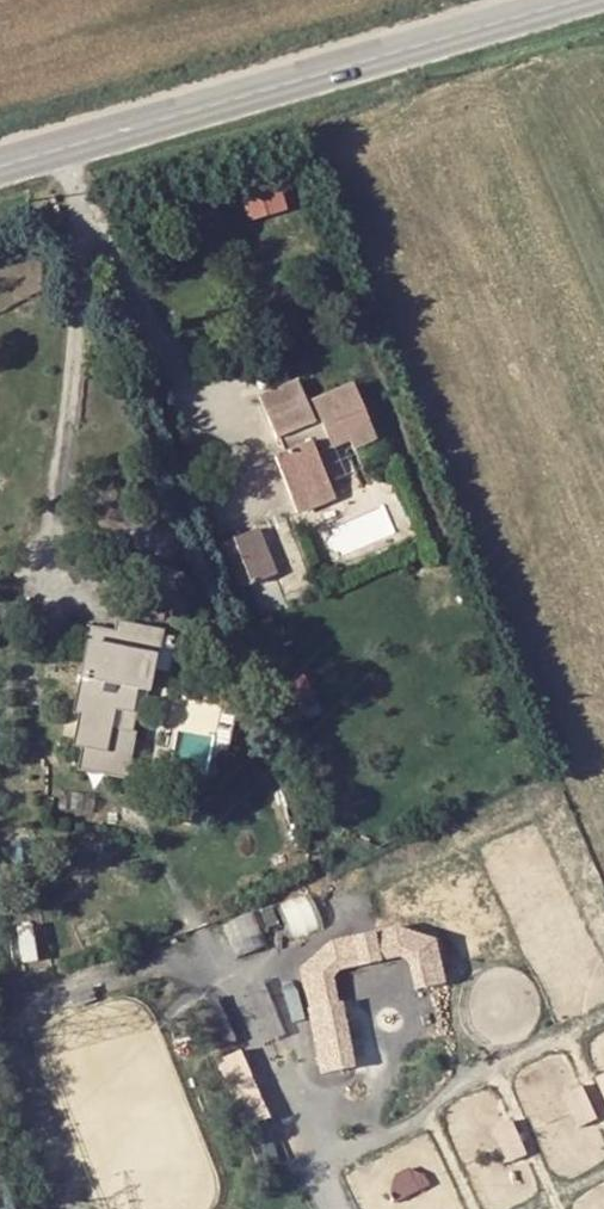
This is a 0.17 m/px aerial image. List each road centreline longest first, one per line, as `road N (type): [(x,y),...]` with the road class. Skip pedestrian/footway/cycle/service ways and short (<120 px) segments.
road 1 (secondary): [(571,0),(0,162)]

